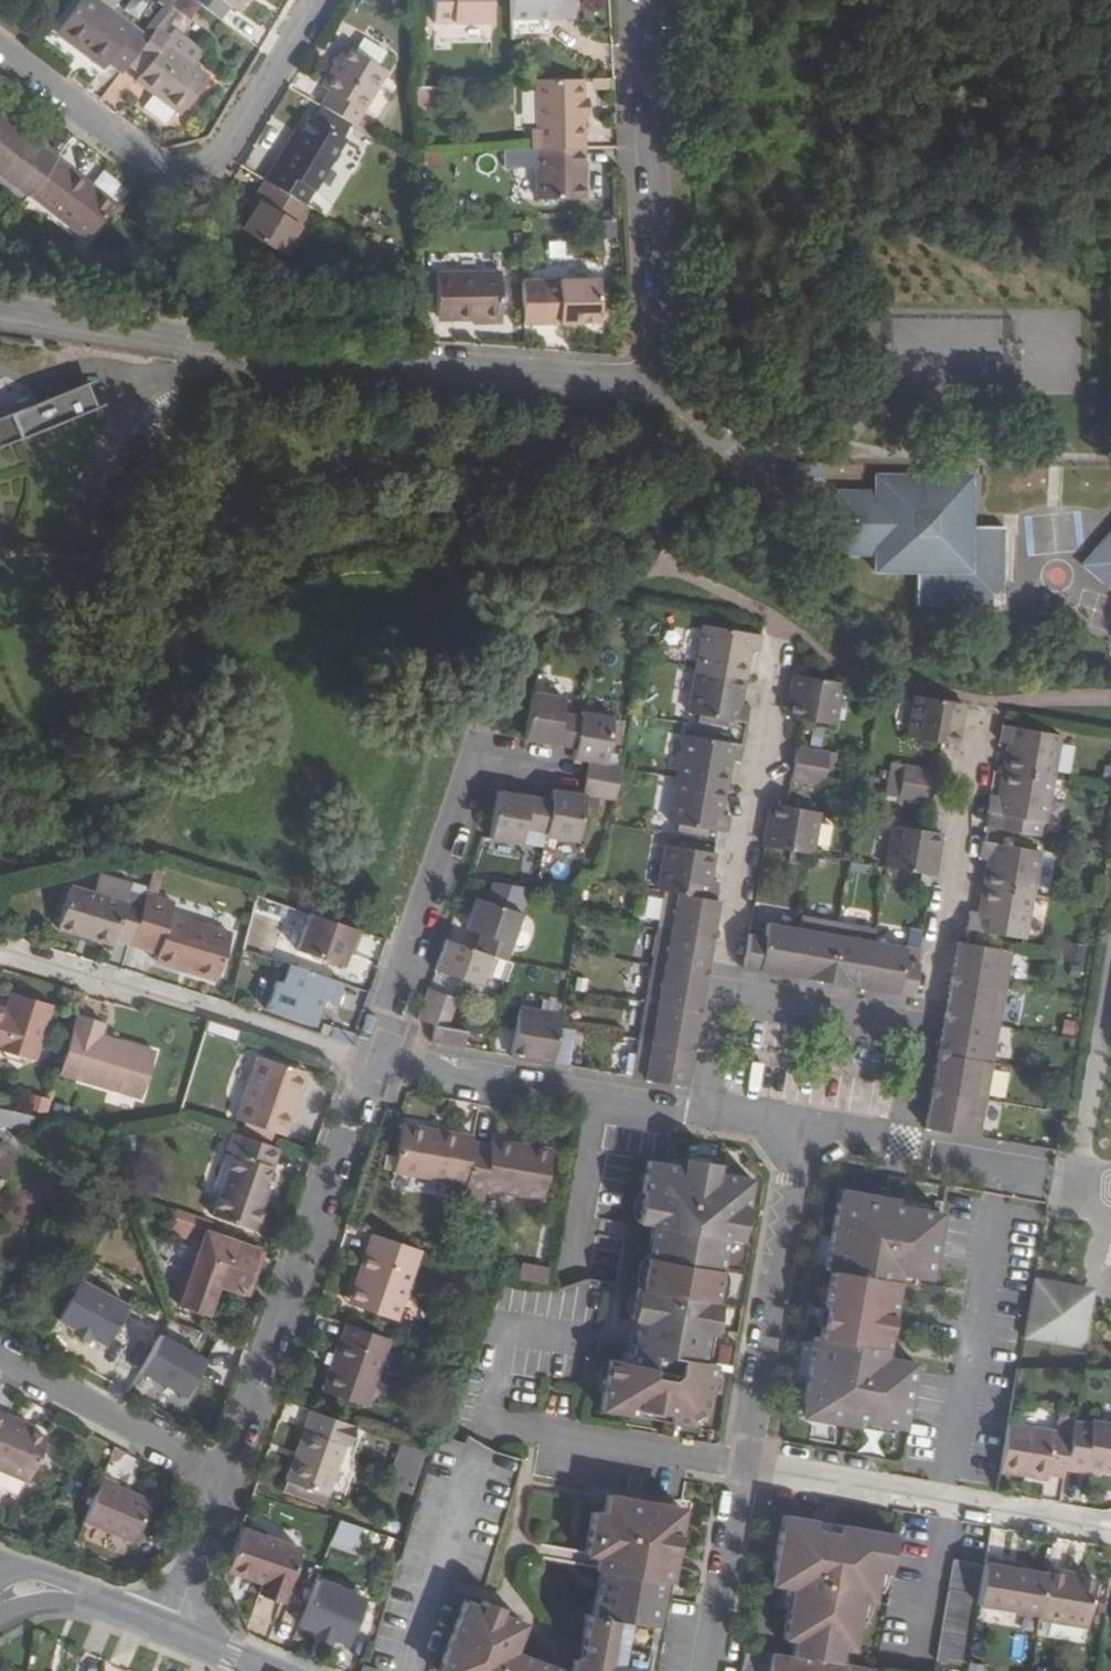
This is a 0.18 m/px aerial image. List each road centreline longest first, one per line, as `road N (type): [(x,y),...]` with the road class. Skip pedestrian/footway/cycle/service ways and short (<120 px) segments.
road 1 (residential): [(646,369),(606,380),(384,364),(0,307)]
road 2 (residential): [(318,0),(223,152),(186,176),(166,172),(0,49)]
road 3 (residential): [(225,1479),(374,1062)]
road 4 (residential): [(374,1062),(477,754),(564,774)]
road 5 (residential): [(0,951),(374,1062)]
road 6 (residential): [(643,0),(660,347),(646,369)]
road 7 (residential): [(745,1466),(1110,1527)]
road 8 (residential): [(724,989),(780,639)]
road 9 (residential): [(803,1130),(745,1466)]
road 10 (residential): [(374,1062),(704,1112)]
road 11 (residential): [(984,711),(925,1025)]
road 12 (residential): [(0,1357),(225,1479)]
road 13 (residential): [(745,1466),(709,1670)]
road 14 (residential): [(724,989),(925,1025)]
road 15 (residential): [(12,1595),(47,1586),(73,1591),(172,1632)]
road 16 (residential): [(172,1632),(225,1479)]
road 17 (residential): [(646,369),(721,442),(762,449)]
road 18 (residential): [(704,1112),(724,989)]
road 19 (residential): [(925,1025),(905,1147)]

